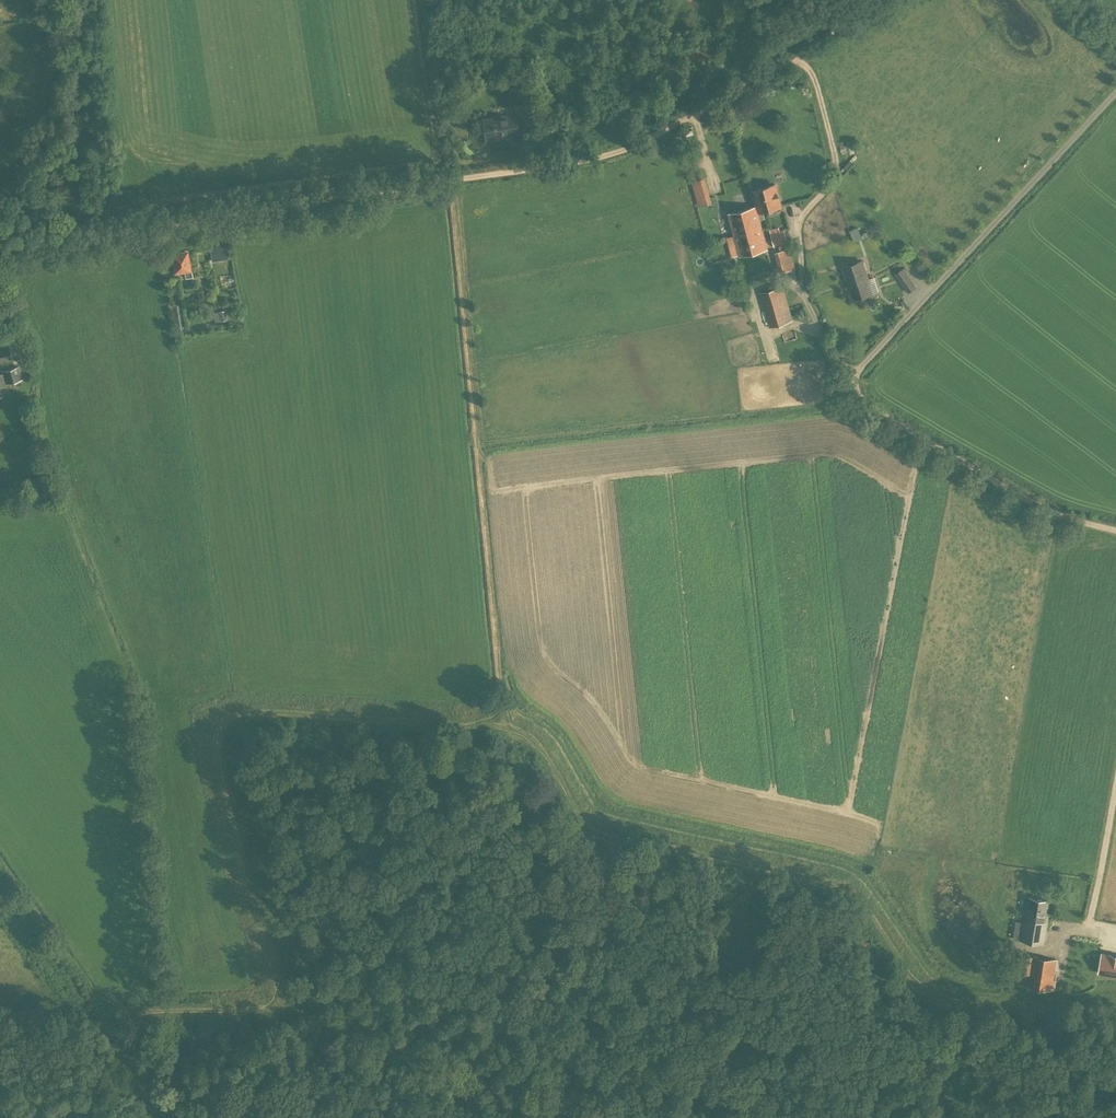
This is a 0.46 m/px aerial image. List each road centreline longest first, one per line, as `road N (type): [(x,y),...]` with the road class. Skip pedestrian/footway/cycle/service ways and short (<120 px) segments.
road 1 (track): [(0,247),(571,160),(630,144),(795,52)]
road 2 (track): [(850,381),(804,292),(800,230),(836,172),(810,63),(795,52)]

